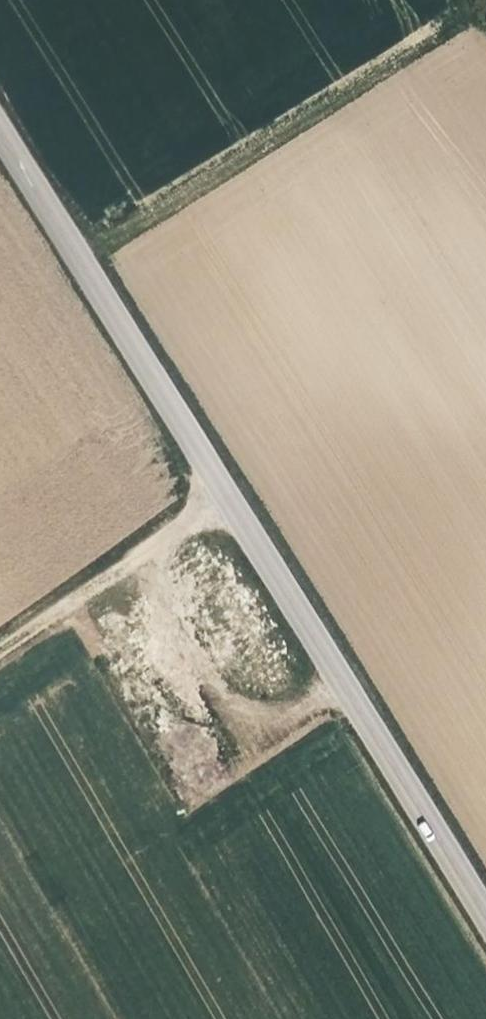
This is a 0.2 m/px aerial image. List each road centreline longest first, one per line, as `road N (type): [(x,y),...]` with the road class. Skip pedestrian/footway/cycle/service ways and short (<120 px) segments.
road 1 (tertiary): [(485,916),(0,119)]
road 2 (track): [(90,266),(474,0)]
road 3 (track): [(0,653),(228,492)]

